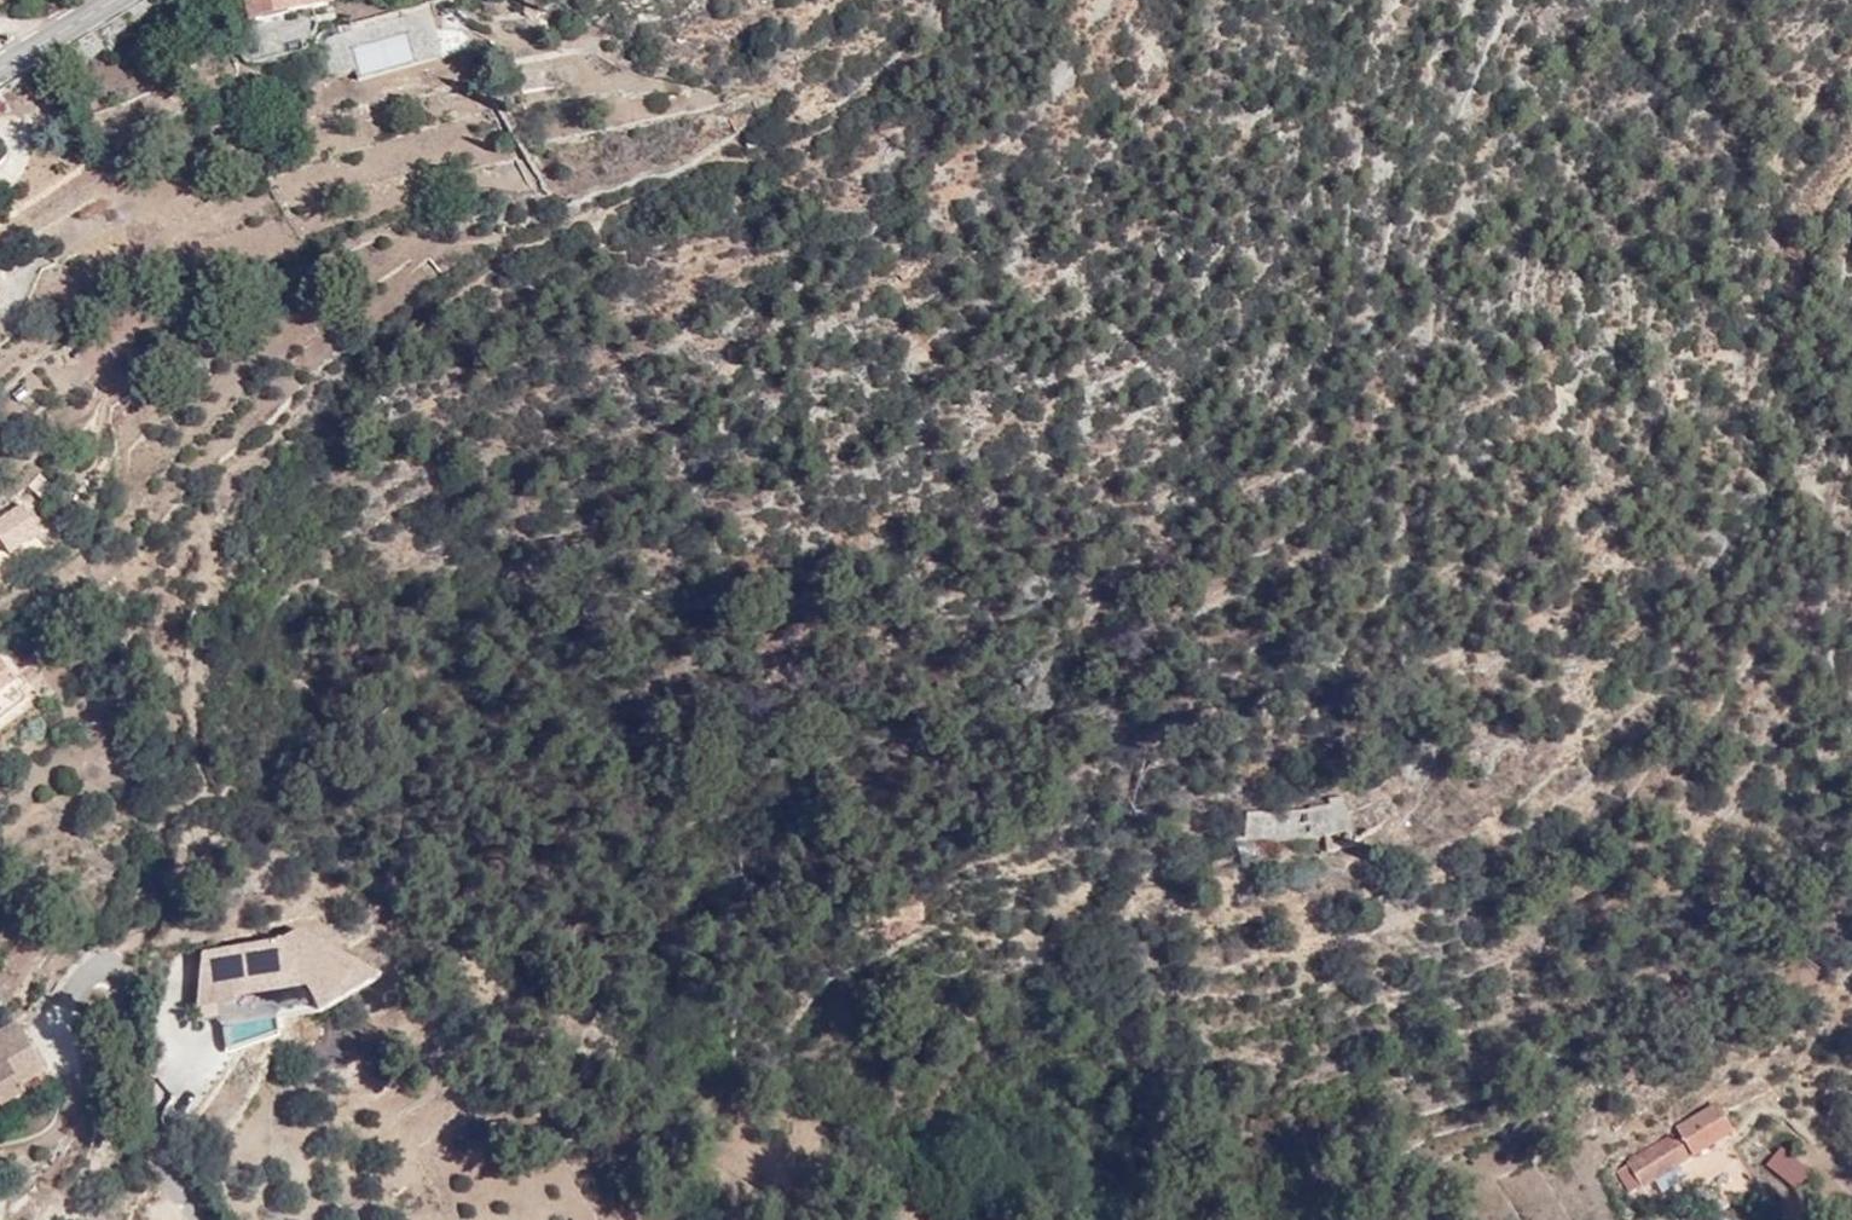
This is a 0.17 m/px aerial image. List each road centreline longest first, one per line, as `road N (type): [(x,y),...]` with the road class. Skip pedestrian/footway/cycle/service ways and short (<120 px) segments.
road 1 (unclassified): [(190,1219),(121,1079),(120,961)]
road 2 (tertiary): [(0,68),(114,0)]

